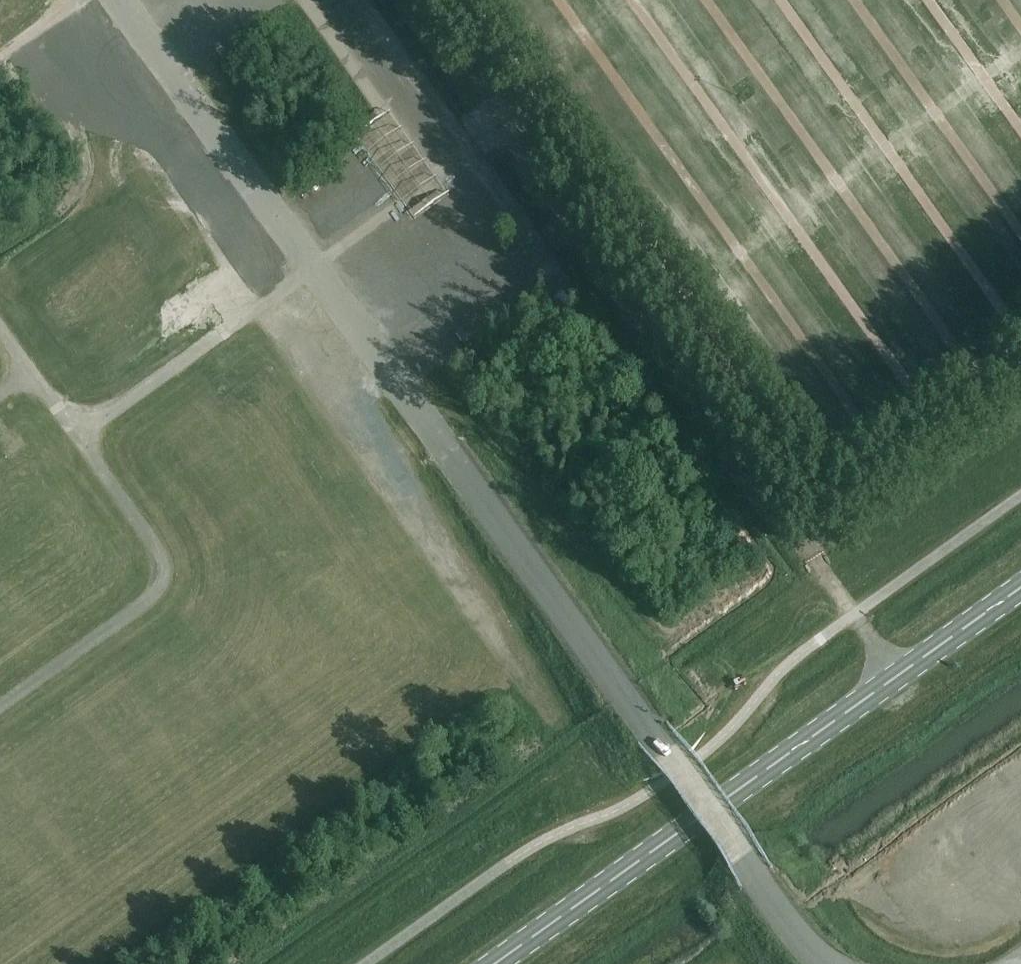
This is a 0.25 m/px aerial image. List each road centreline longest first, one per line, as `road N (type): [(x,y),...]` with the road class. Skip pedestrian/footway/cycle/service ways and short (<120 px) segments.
road 1 (primary): [(500,963),(1020,590)]

